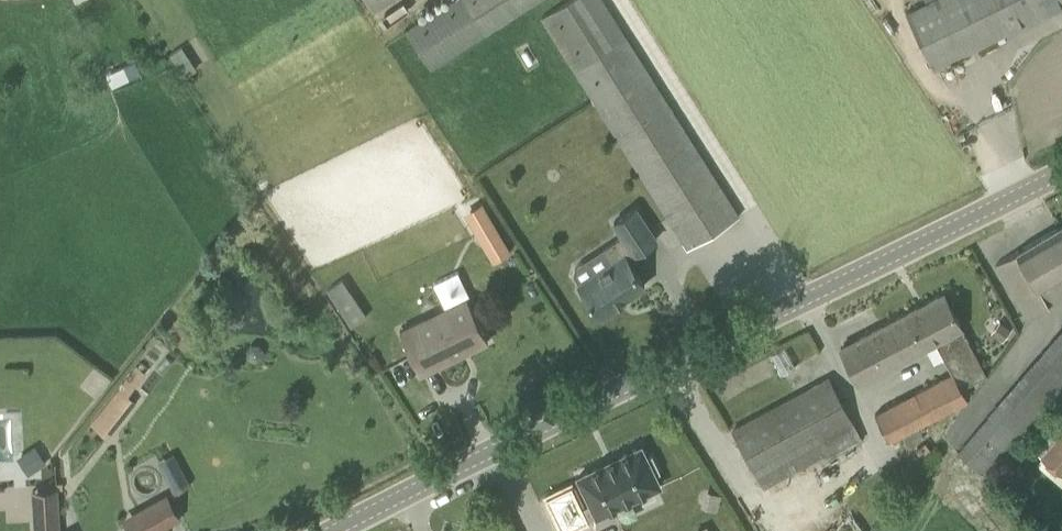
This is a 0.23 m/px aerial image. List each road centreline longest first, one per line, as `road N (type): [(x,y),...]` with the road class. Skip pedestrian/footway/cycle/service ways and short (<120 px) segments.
road 1 (tertiary): [(331,530),(1061,173)]

